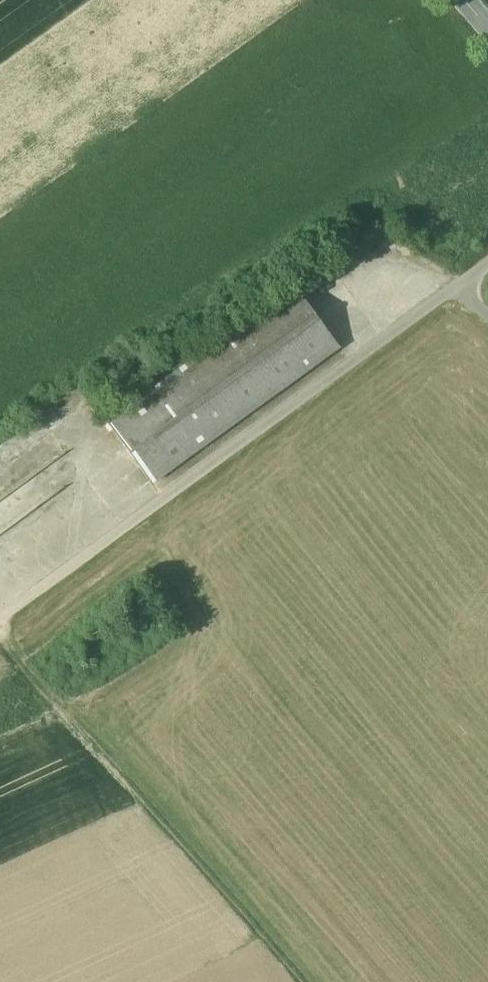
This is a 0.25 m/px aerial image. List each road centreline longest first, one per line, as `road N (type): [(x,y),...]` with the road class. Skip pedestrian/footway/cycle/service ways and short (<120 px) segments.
road 1 (track): [(302,981),(0,631)]

